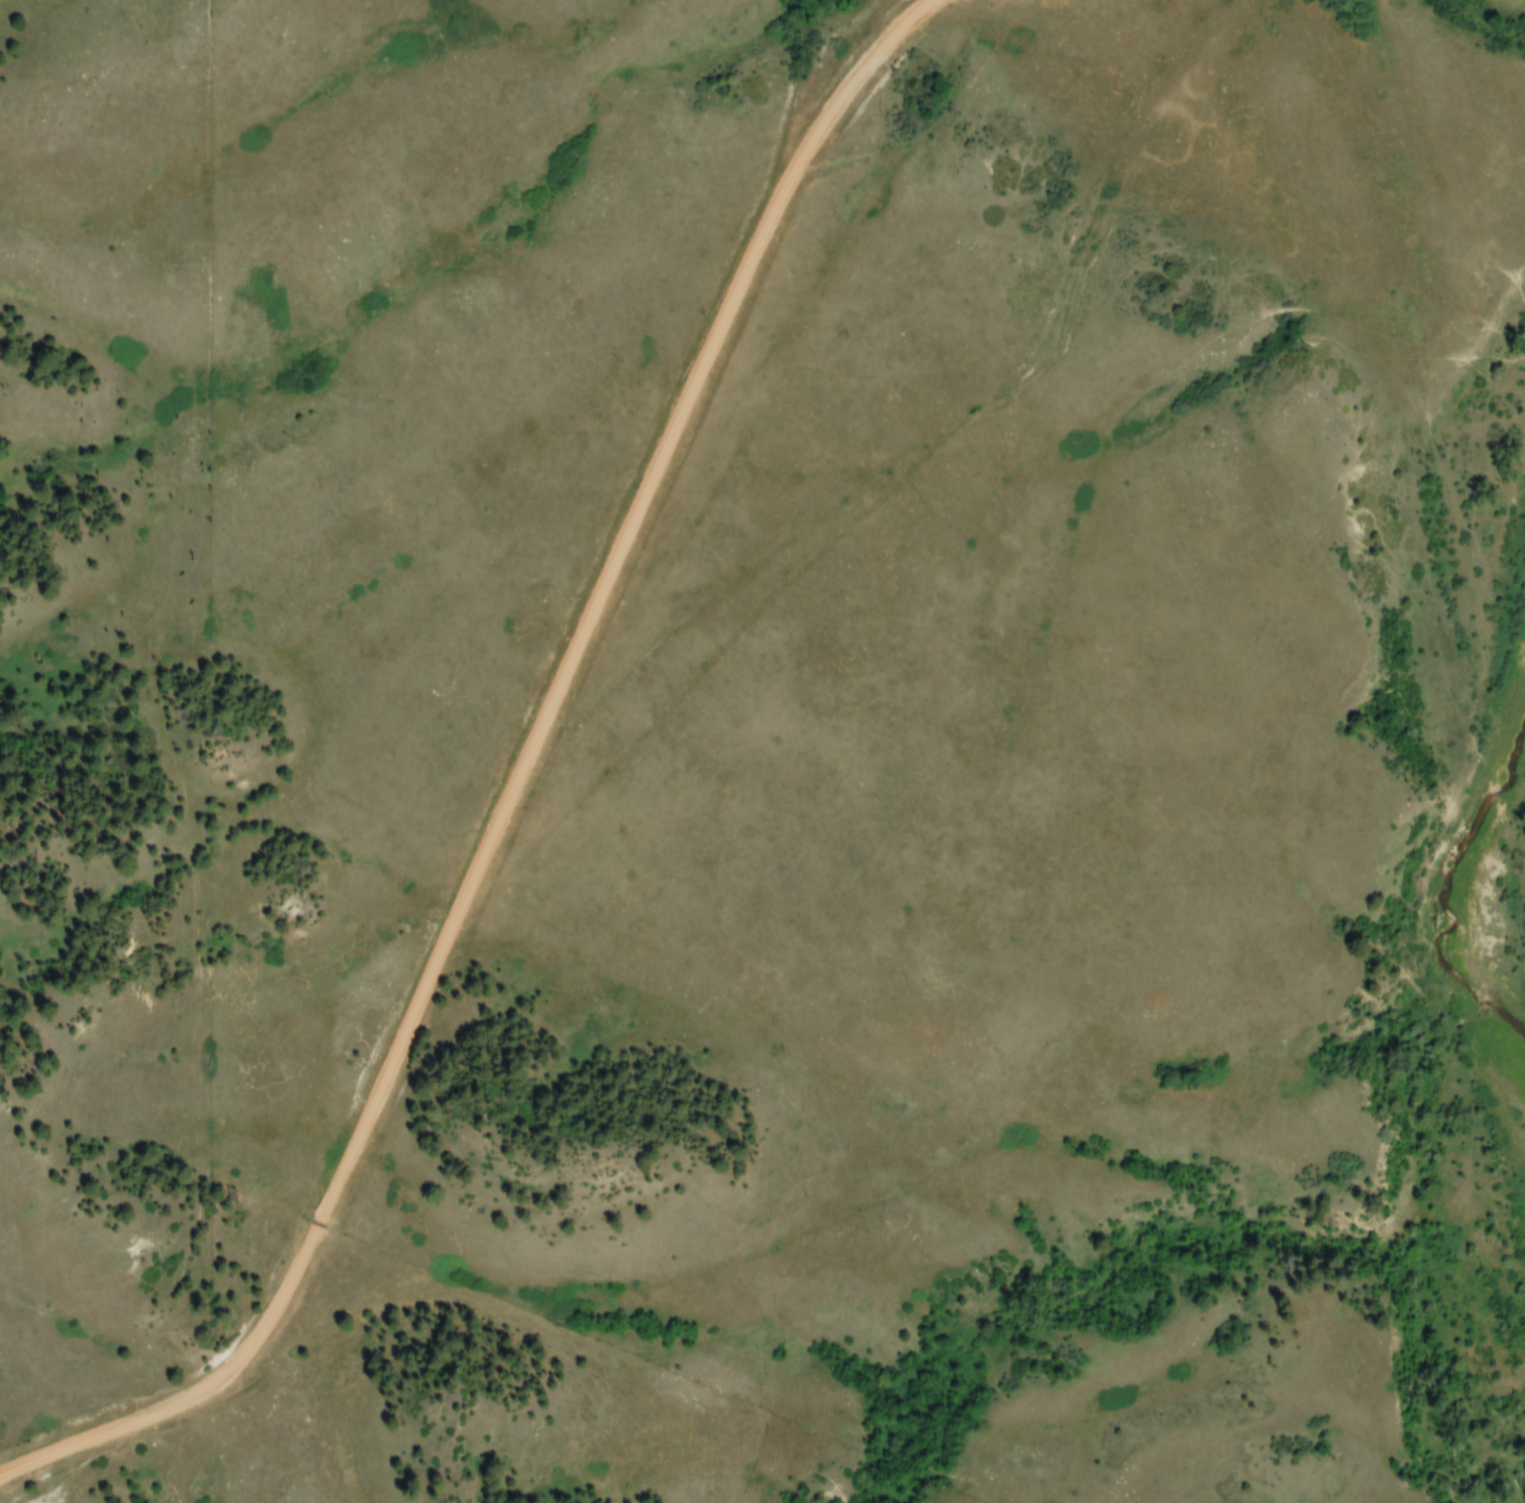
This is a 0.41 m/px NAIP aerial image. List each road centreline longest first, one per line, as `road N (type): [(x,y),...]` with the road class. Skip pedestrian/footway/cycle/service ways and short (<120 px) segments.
road 1 (residential): [(929,0),(816,134),(737,279),(332,1187),(246,1354),(185,1397),(0,1472)]

